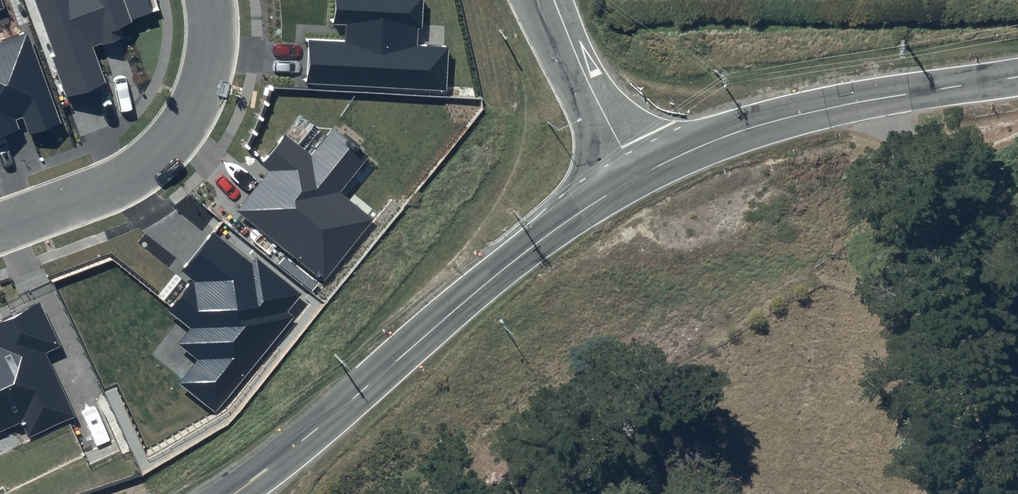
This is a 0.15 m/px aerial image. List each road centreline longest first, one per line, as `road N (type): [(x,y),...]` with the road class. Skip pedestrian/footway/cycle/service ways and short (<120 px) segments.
road 1 (tertiary): [(231,493),(550,233),(634,178)]
road 2 (tertiary): [(634,178),(785,117),(1017,80)]
road 3 (residential): [(0,227),(131,174),(170,142),(210,69),(207,0)]
road 4 (unclassified): [(634,178),(554,0)]

